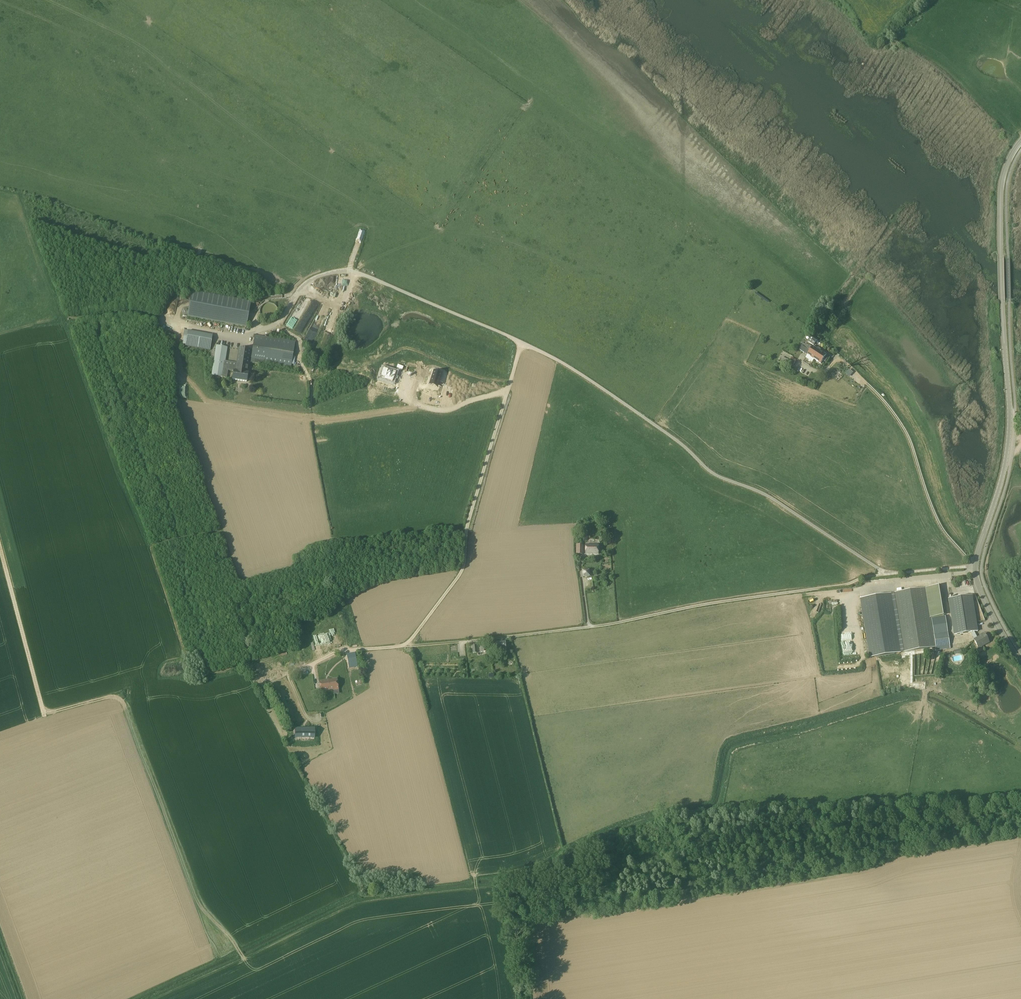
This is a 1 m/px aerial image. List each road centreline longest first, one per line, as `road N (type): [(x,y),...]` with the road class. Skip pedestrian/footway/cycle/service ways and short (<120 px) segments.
road 1 (track): [(888,574),(773,500),(713,473),(559,361),(362,275),(331,273)]
road 2 (track): [(0,334),(64,318),(185,654),(200,652),(209,674),(248,663)]
road 3 (tertiary): [(976,567),(1008,448),(1001,185),(1020,140)]
road 4 (track): [(522,343),(468,520),(462,570),(402,646)]
road 5 (track): [(249,971),(202,907),(125,701),(113,696)]
road 6 (track): [(888,574),(588,627)]
road 7 (track): [(588,627),(345,650),(312,665)]
road 8 (track): [(976,562),(943,531),(909,438),(886,403),(844,362),(813,370)]
road 9 (track): [(0,548),(44,714),(113,696)]

